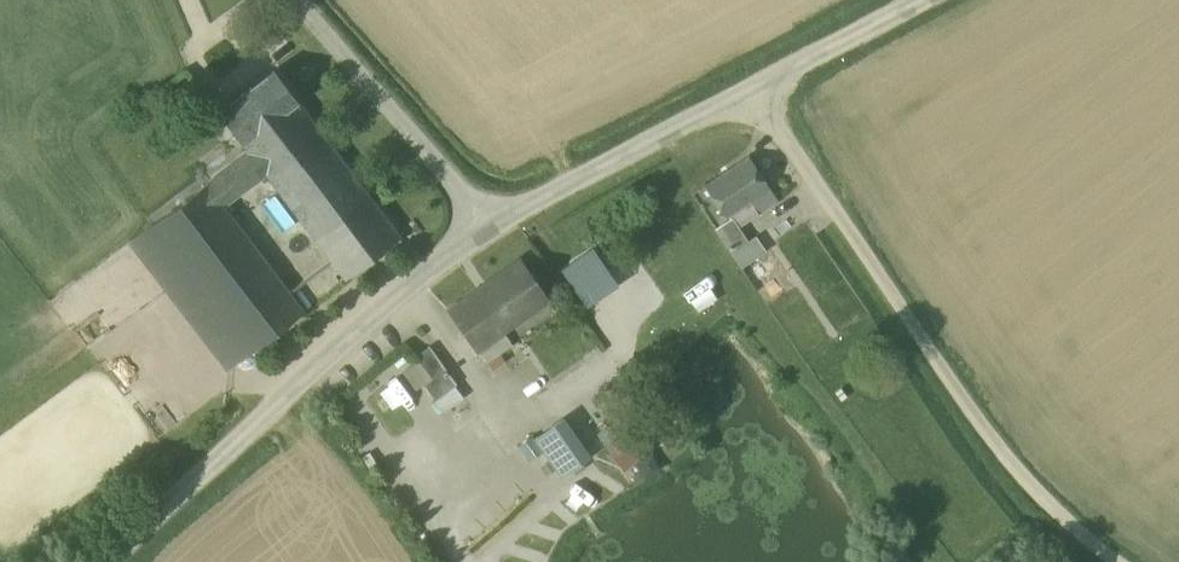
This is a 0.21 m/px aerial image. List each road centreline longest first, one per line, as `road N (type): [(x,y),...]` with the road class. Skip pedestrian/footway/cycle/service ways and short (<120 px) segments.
road 1 (unclassified): [(1121,561),(1088,541),(985,431),(758,88)]
road 2 (unclassified): [(484,226),(113,561)]
road 3 (unclassified): [(758,88),(484,226)]
road 4 (unclassified): [(484,226),(397,109),(299,0)]
road 5 (unclassified): [(929,0),(758,88)]

